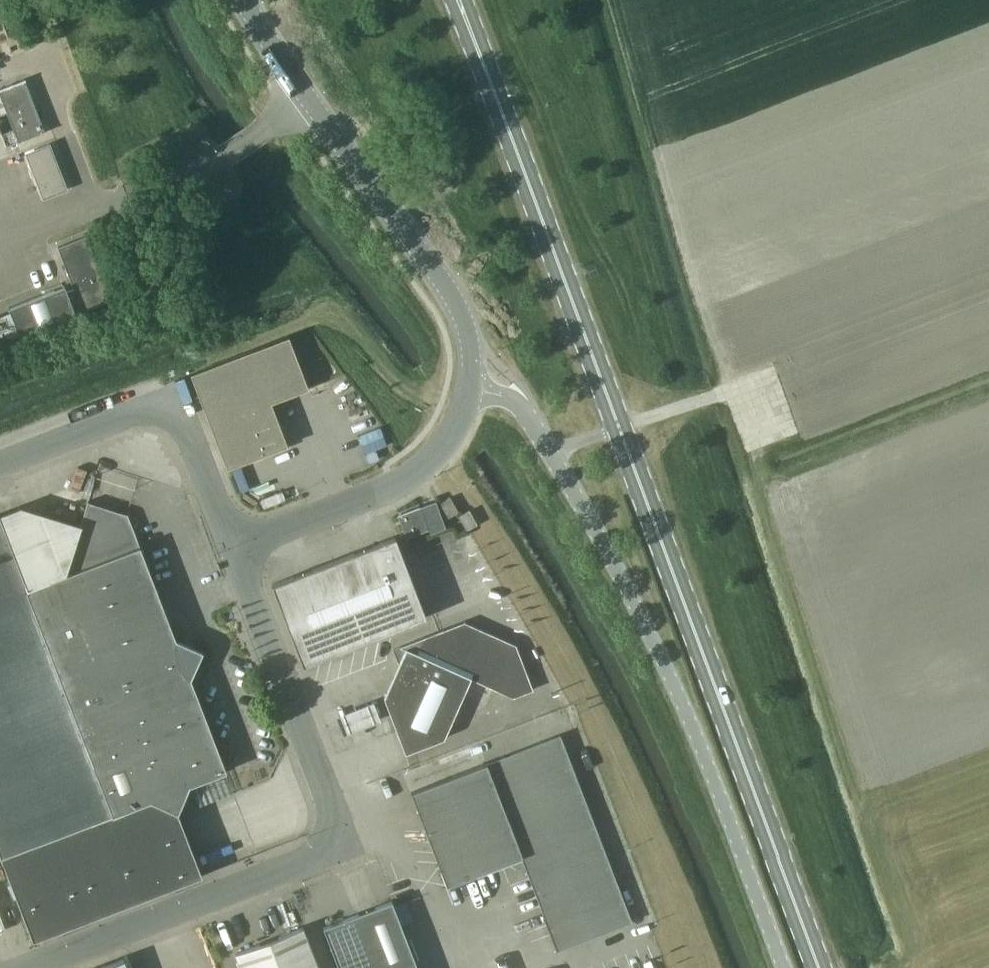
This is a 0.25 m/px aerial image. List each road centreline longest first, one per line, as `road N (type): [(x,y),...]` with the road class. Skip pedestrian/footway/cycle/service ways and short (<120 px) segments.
road 1 (primary): [(822,967),(462,0)]
road 2 (unclassified): [(786,967),(684,701),(597,527),(524,410),(473,389)]
road 3 (unclassified): [(233,548),(344,842),(24,967)]
road 4 (track): [(623,427),(746,386),(767,487),(867,794)]
road 5 (unclassified): [(473,389),(463,307),(309,112),(242,0)]
road 6 (unclassified): [(0,464),(173,399),(233,548)]
road 7 (unclassified): [(233,548),(400,482),(434,458),(473,389)]

